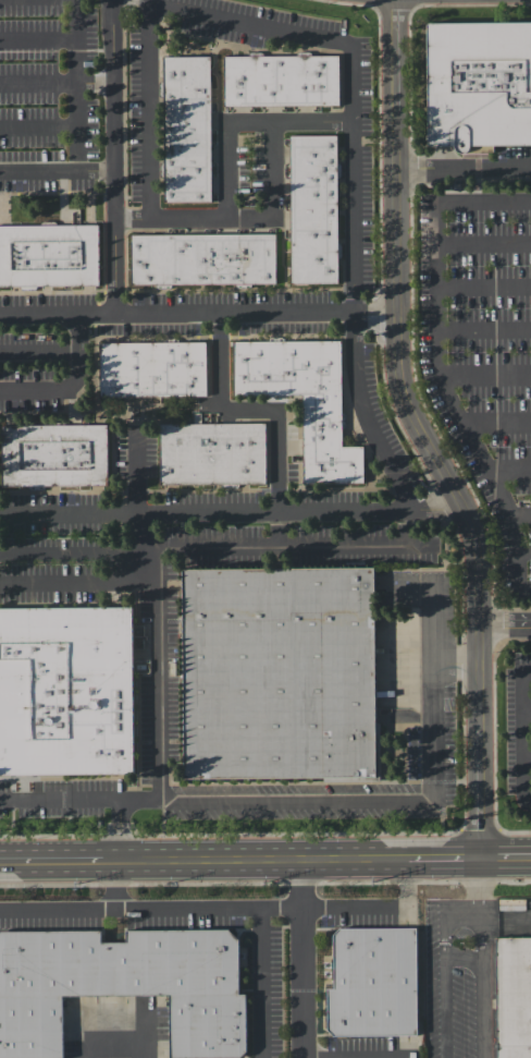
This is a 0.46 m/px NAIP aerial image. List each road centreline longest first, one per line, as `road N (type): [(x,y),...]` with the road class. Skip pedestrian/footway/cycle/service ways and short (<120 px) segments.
road 1 (residential): [(396,0),(400,372),(473,545),(480,856)]
road 2 (residential): [(0,317),(403,314)]
road 3 (residential): [(112,0),(116,316)]
road 4 (secondary): [(406,856),(102,859)]
road 5 (residential): [(301,858),(302,1057)]

